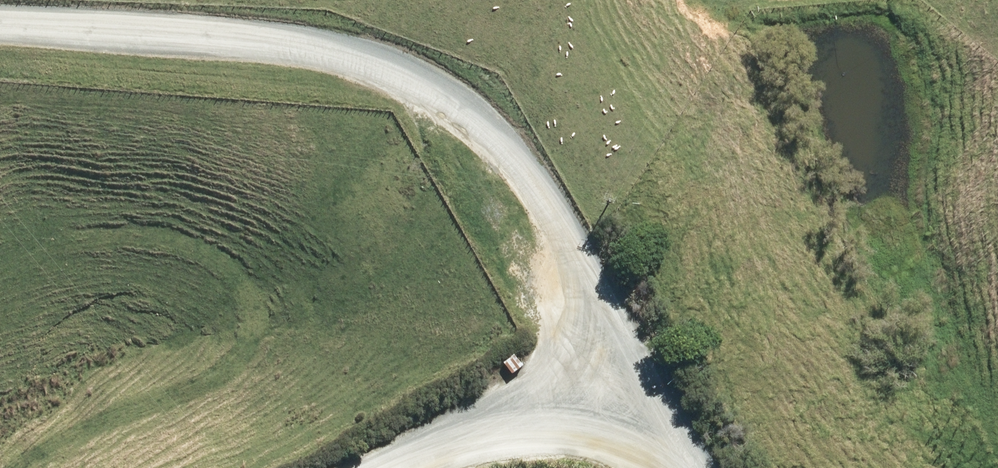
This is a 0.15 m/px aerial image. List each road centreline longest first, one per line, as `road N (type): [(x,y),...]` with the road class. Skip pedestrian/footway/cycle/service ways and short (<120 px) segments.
road 1 (residential): [(595,392),(593,300),(555,220),(506,154),(442,100),(365,63),(283,45),(0,27)]
road 2 (tertiary): [(387,467),(595,392)]

